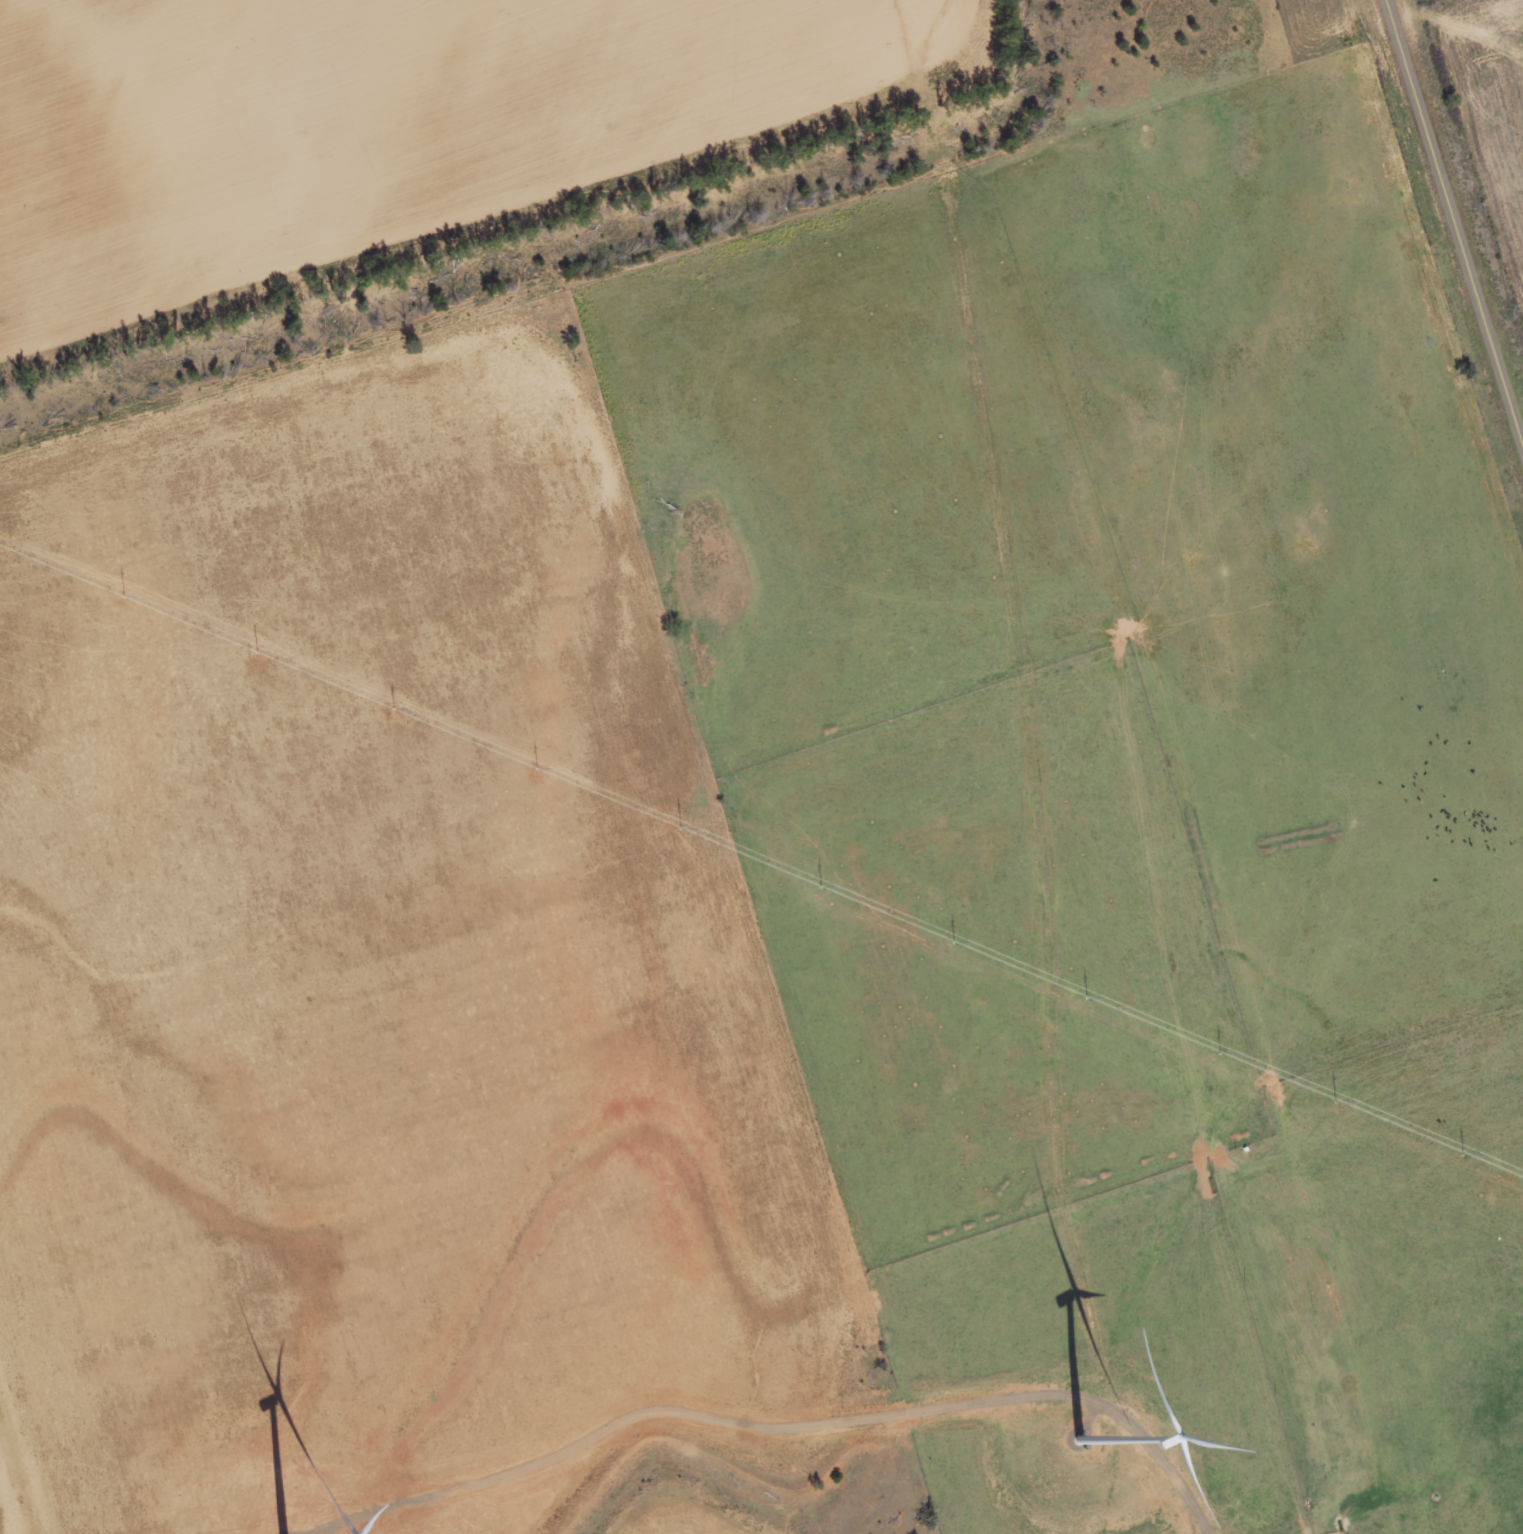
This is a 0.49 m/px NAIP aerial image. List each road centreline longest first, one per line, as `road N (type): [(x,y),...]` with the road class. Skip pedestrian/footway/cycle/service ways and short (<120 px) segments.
road 1 (tertiary): [(1522,440),(1391,0)]

